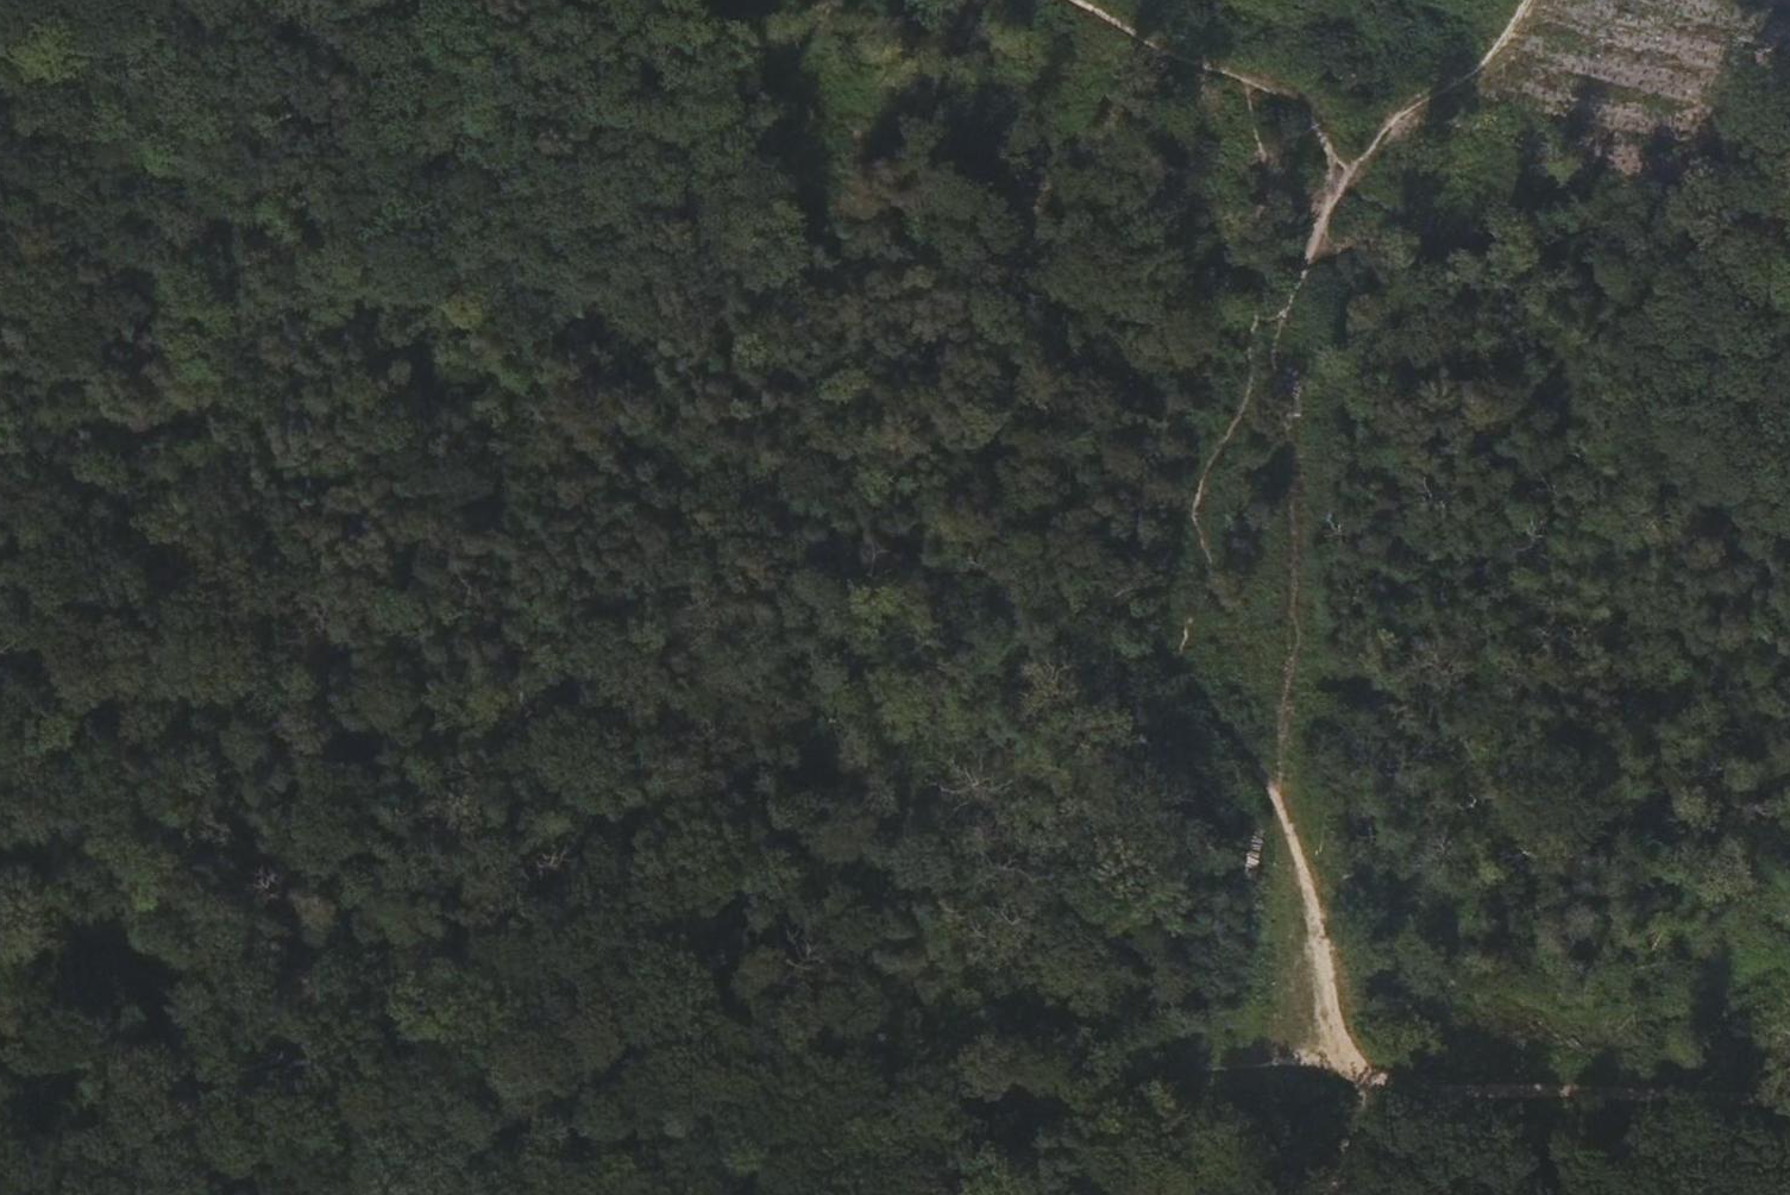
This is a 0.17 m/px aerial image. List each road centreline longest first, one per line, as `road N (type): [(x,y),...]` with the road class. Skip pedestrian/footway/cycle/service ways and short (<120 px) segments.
road 1 (track): [(1243,703),(1365,1077),(1789,1087)]

